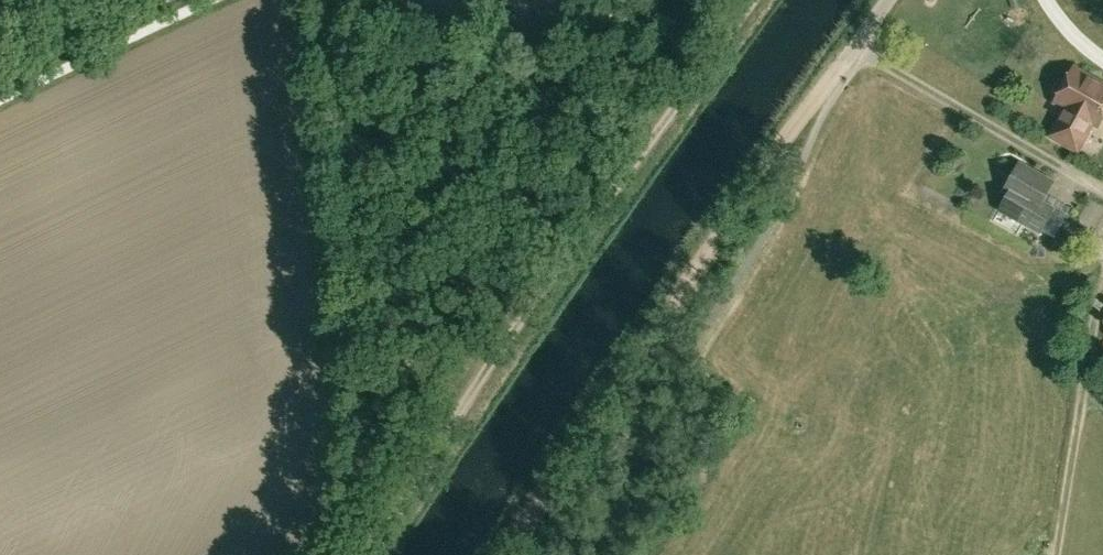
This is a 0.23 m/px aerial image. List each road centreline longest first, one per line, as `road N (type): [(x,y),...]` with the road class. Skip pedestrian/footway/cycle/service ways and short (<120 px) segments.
road 1 (track): [(367,554),(430,447),(751,0)]
road 2 (track): [(503,554),(853,44)]
road 3 (secondary): [(0,70),(151,0)]

